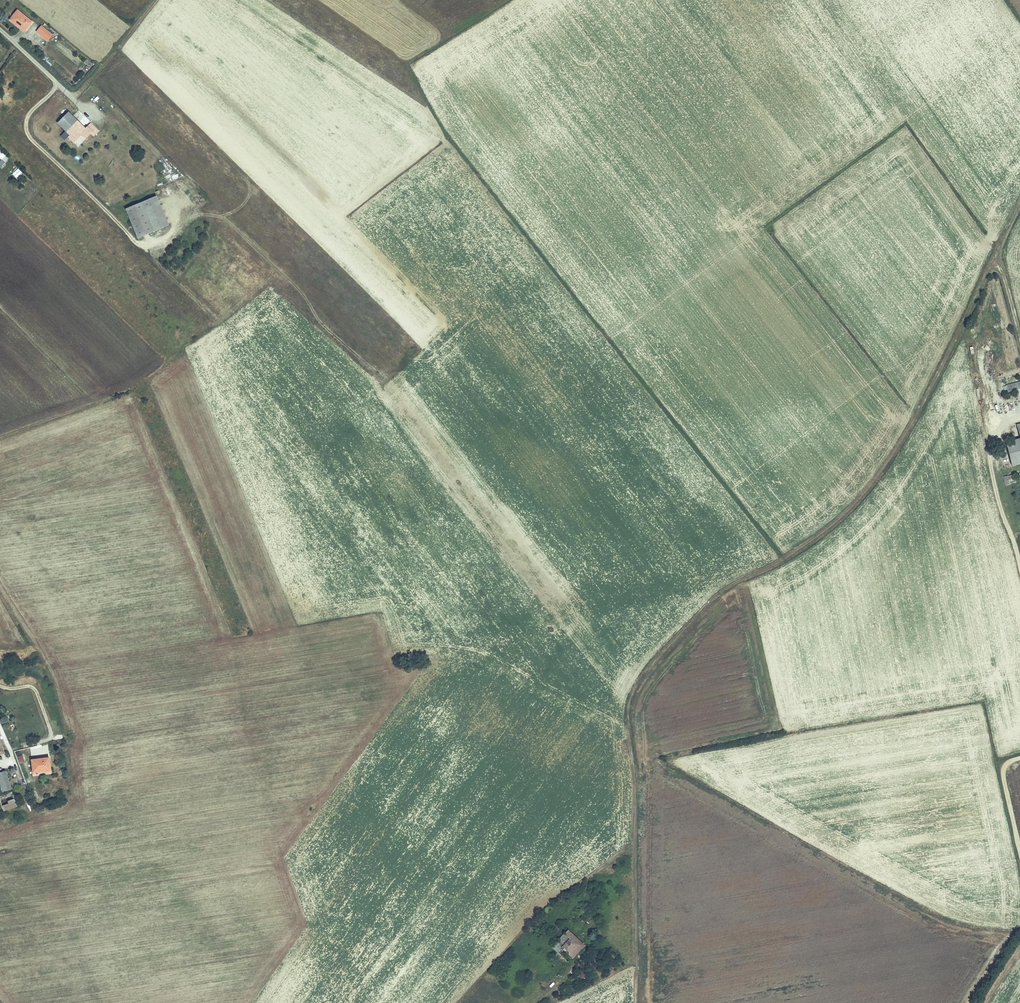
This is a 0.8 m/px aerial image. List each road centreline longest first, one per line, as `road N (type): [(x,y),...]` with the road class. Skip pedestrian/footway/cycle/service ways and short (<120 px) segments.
road 1 (track): [(635,1002),(635,693),(663,655),(738,586),(809,546),(883,473),(1019,211)]
road 2 (track): [(1019,568),(990,456),(993,437),(1019,418)]
road 3 (track): [(73,98),(158,0)]

